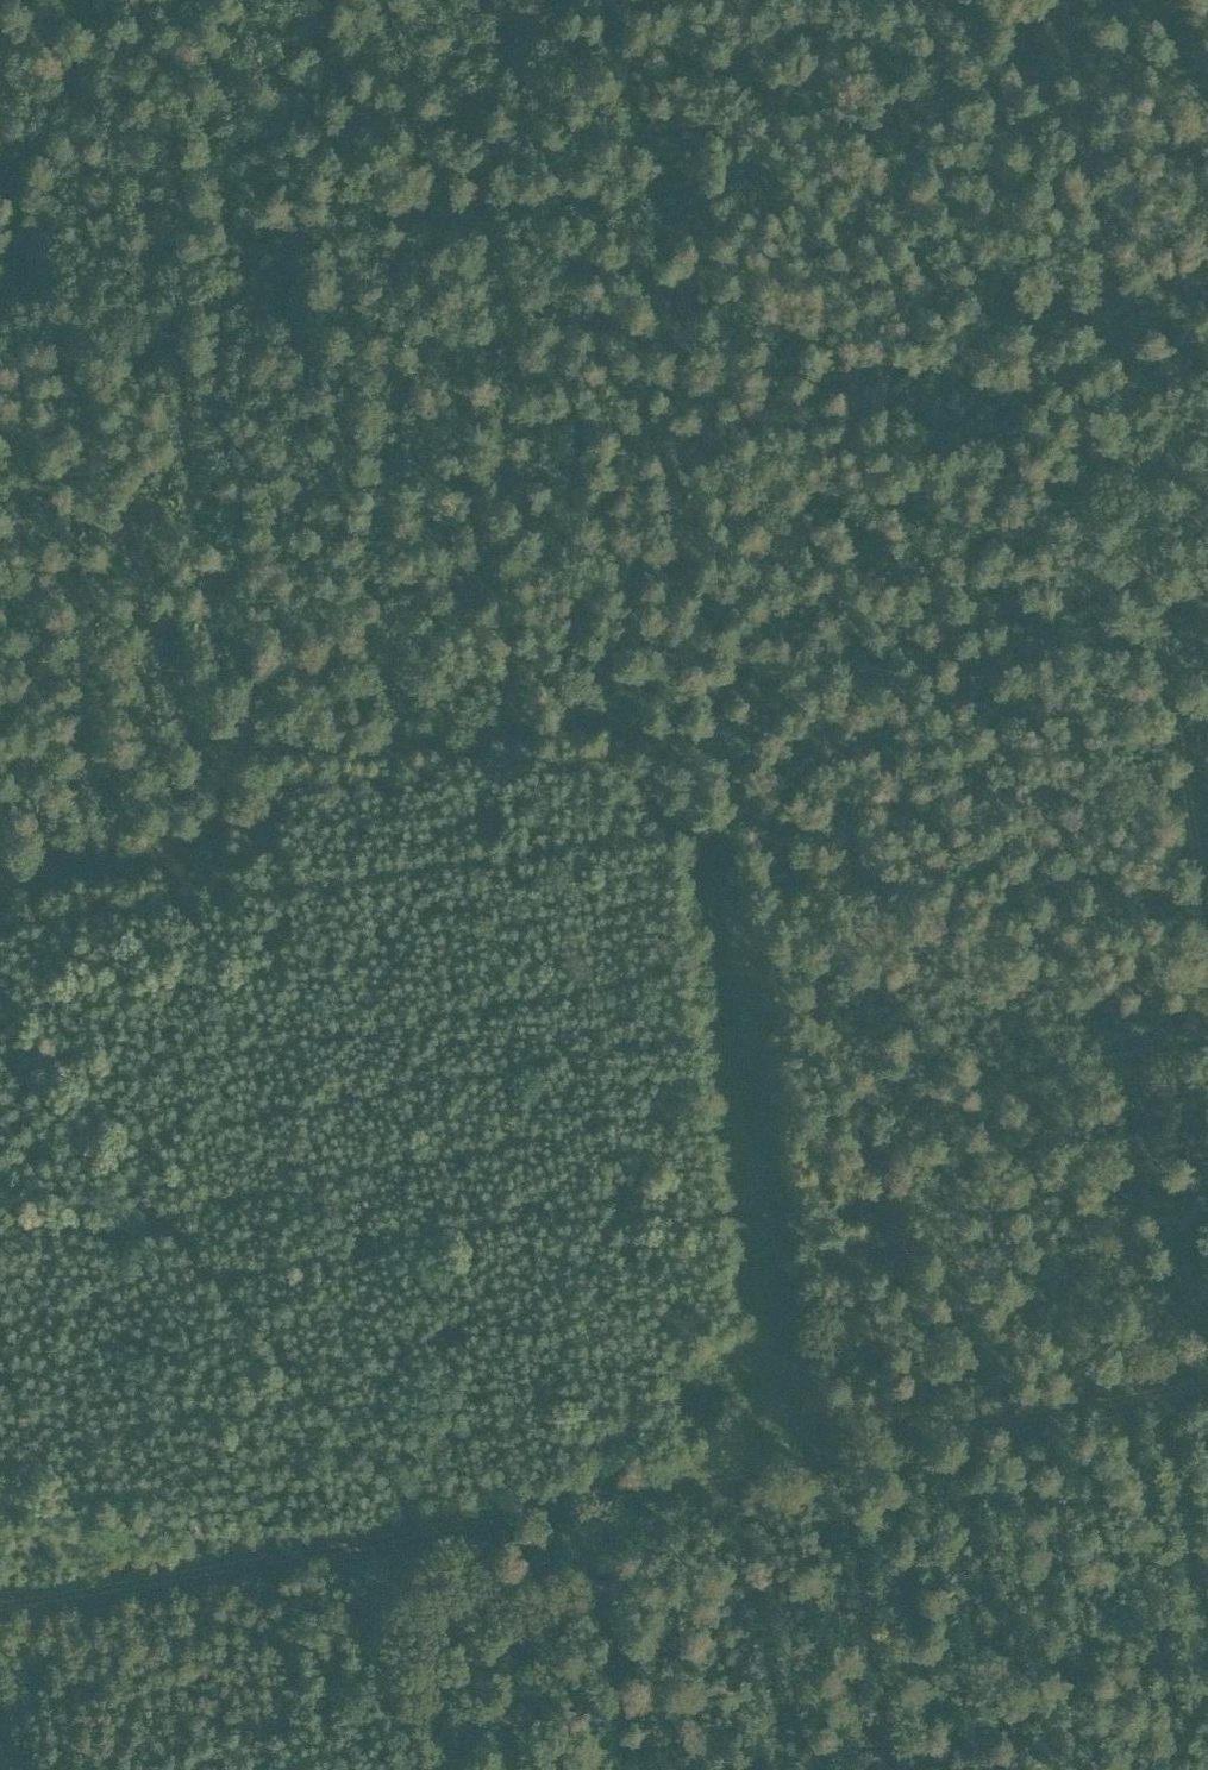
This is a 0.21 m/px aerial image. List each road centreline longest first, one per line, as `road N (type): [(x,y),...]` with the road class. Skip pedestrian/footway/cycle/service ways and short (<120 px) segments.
road 1 (track): [(0,1602),(1207,1383)]
road 2 (track): [(1207,915),(1068,0)]

